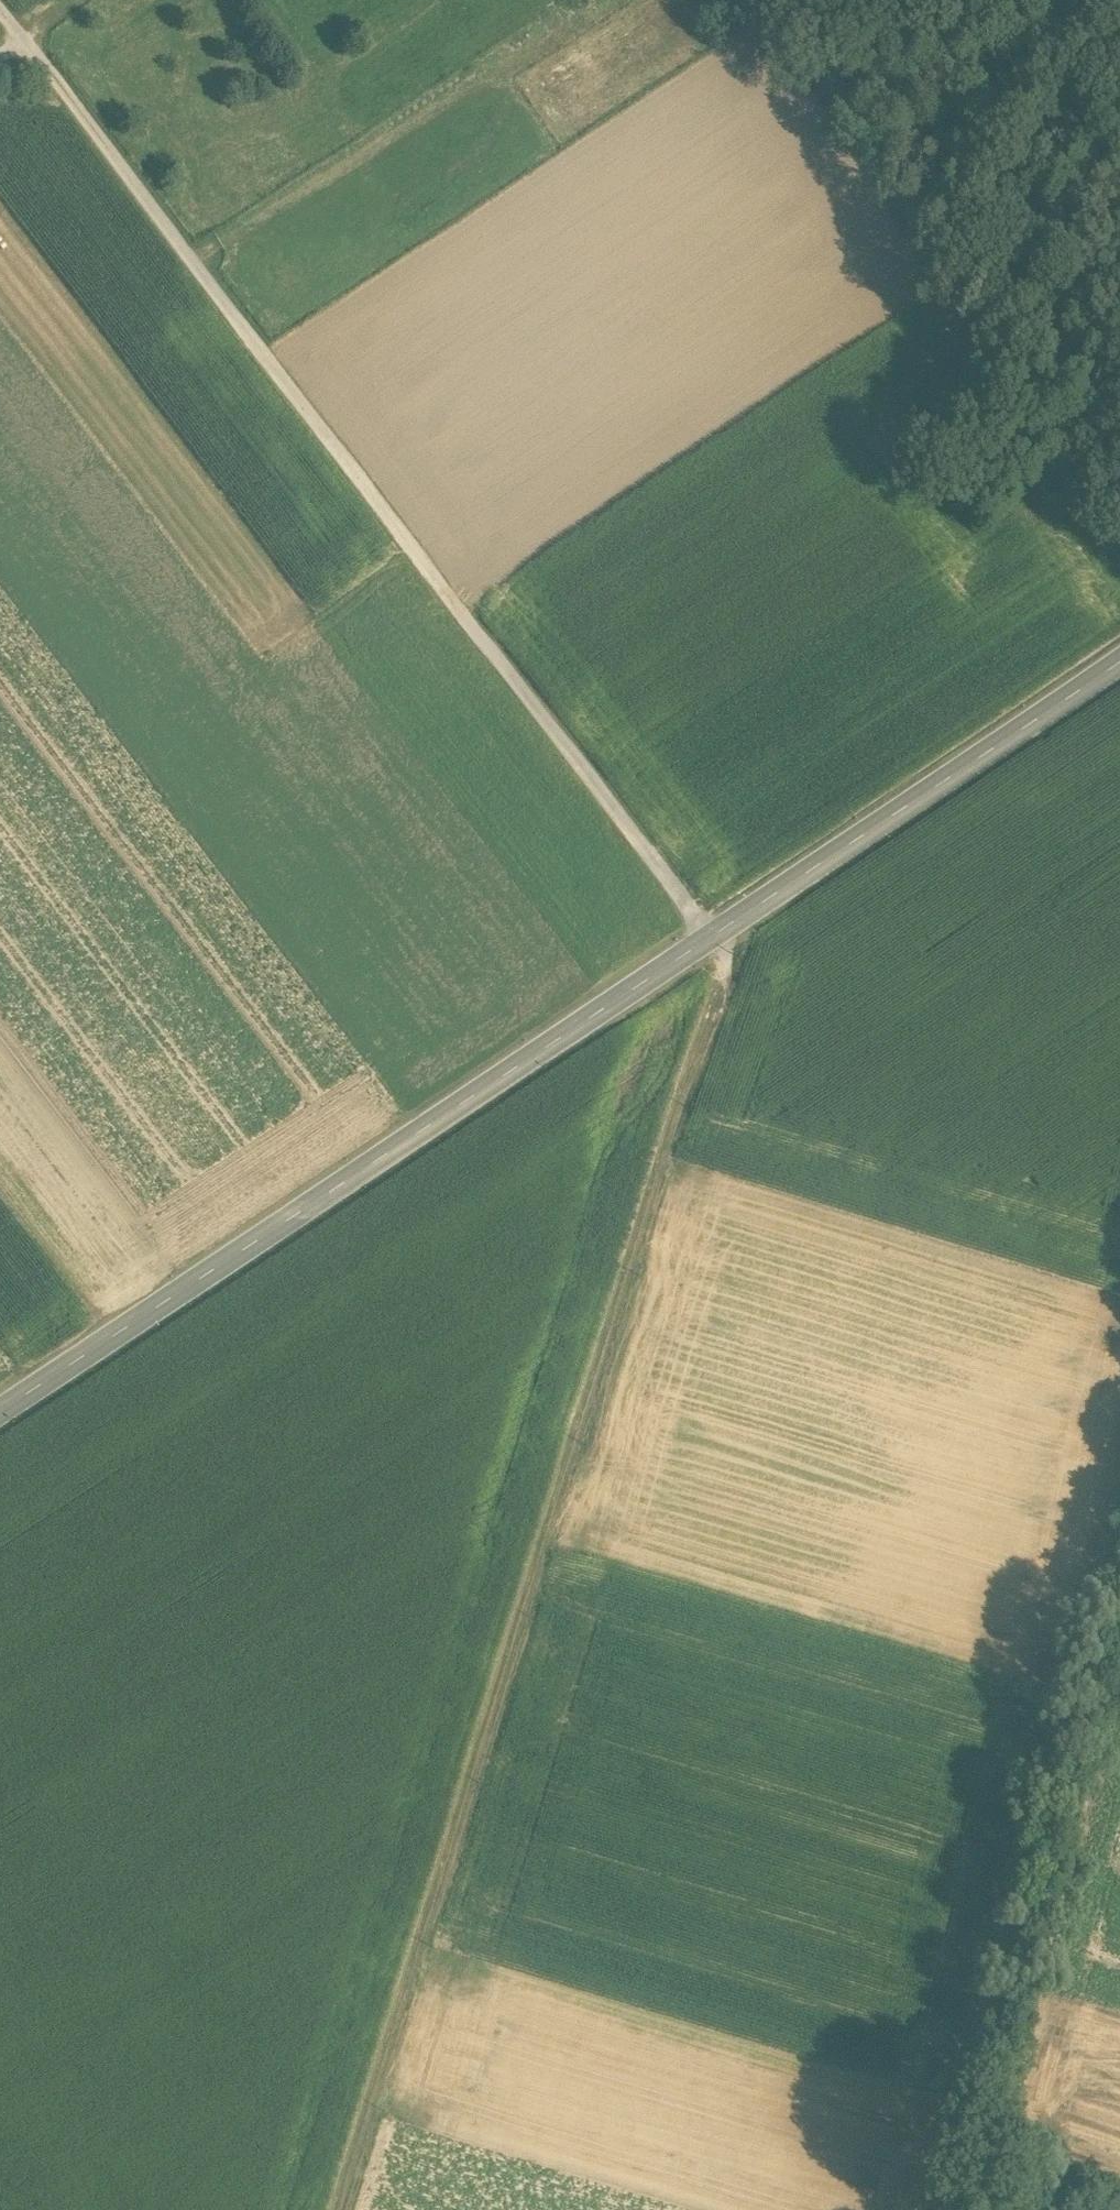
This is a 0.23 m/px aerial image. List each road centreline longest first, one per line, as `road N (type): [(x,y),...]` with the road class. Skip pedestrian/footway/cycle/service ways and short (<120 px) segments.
road 1 (secondary): [(1119,661),(0,1413)]
road 2 (track): [(721,929),(729,973),(346,2209)]
road 3 (track): [(710,937),(126,163),(0,15)]
road 4 (track): [(775,0),(1119,526)]

